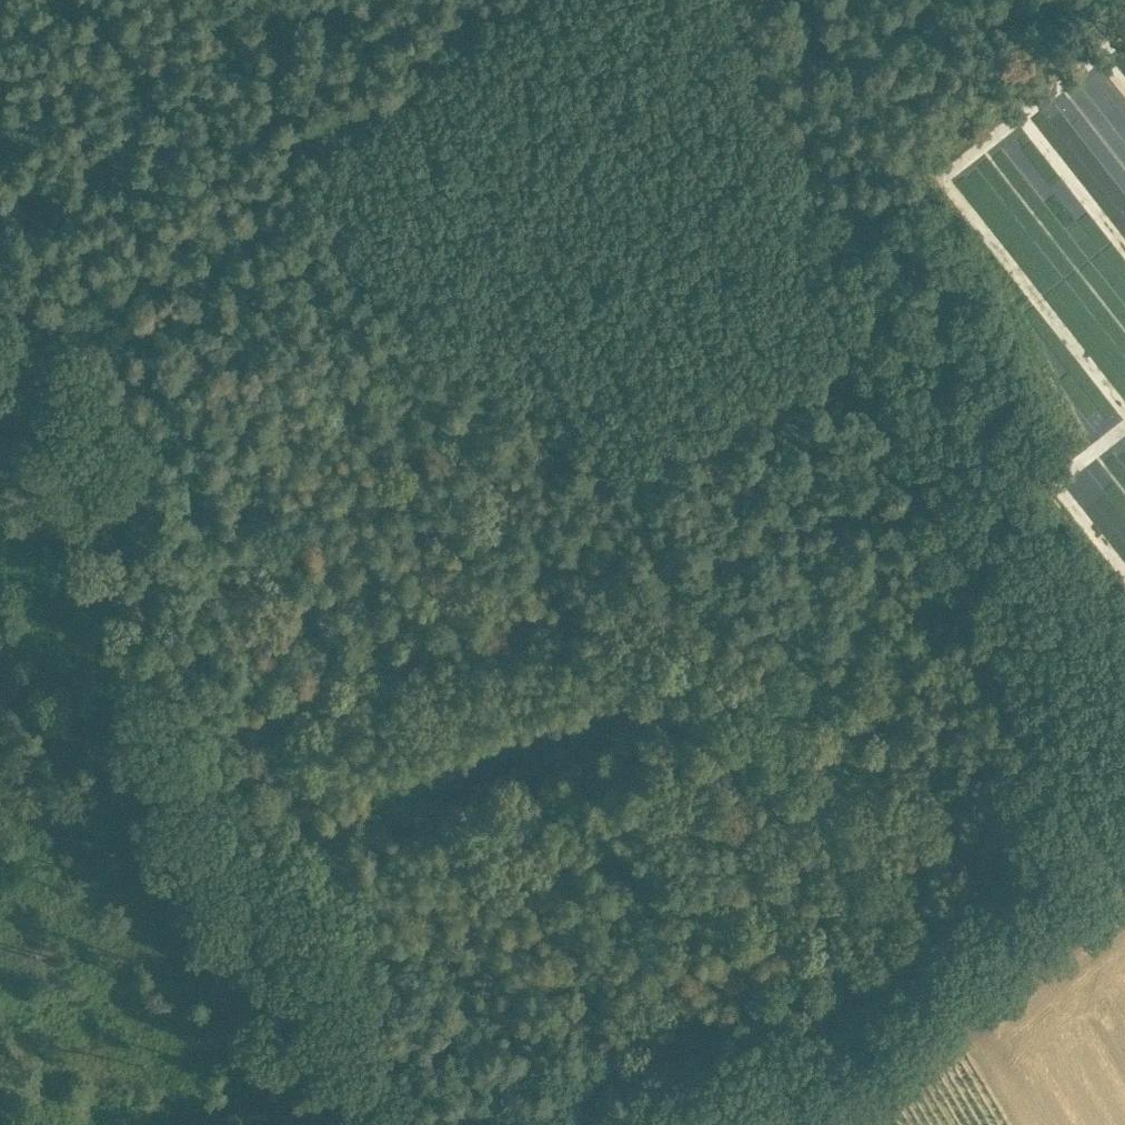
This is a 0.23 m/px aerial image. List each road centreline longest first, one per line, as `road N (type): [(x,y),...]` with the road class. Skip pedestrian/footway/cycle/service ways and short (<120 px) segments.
road 1 (track): [(394,1124),(218,768),(0,220)]
road 2 (unclassified): [(1124,872),(856,1097),(741,1124)]

